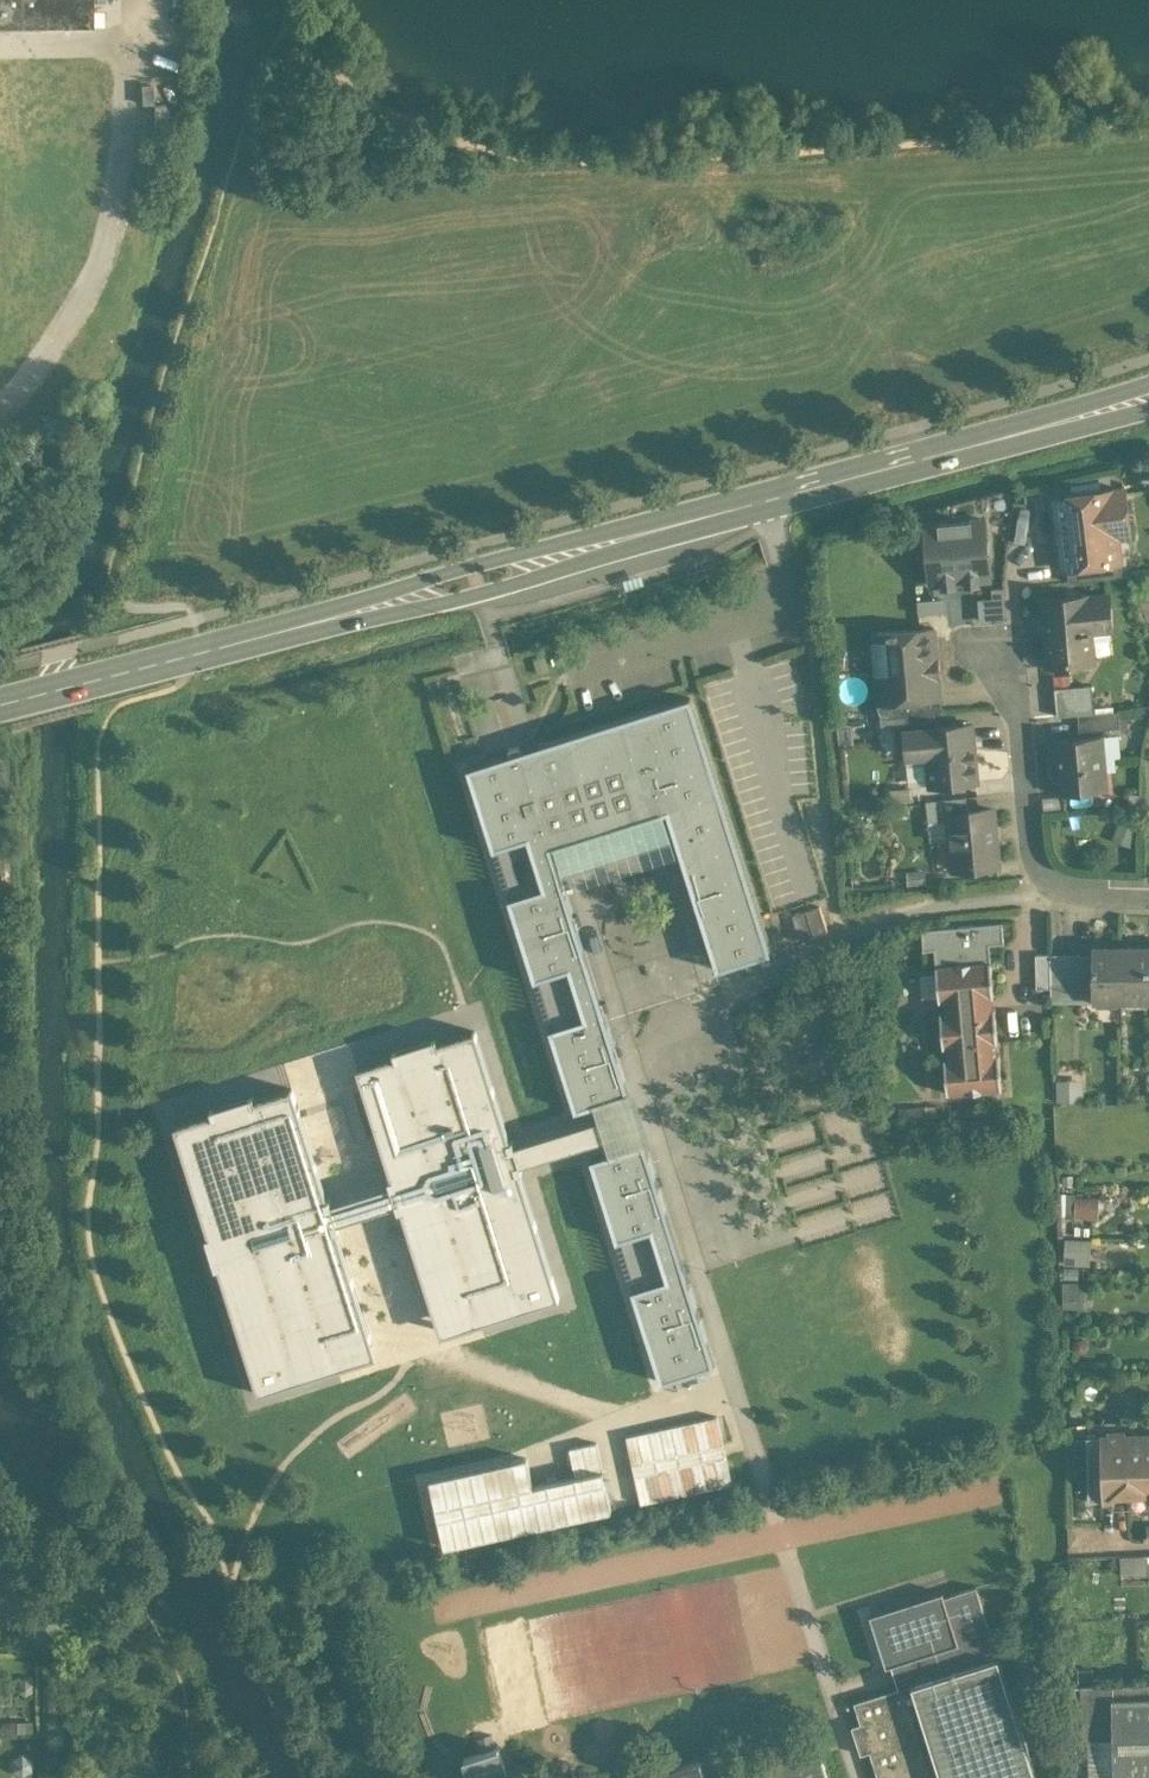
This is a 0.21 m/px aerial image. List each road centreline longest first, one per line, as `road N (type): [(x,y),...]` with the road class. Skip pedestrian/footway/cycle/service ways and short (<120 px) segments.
road 1 (tertiary): [(0,703),(1148,391)]
road 2 (residential): [(1015,652),(1037,894),(1148,894)]

